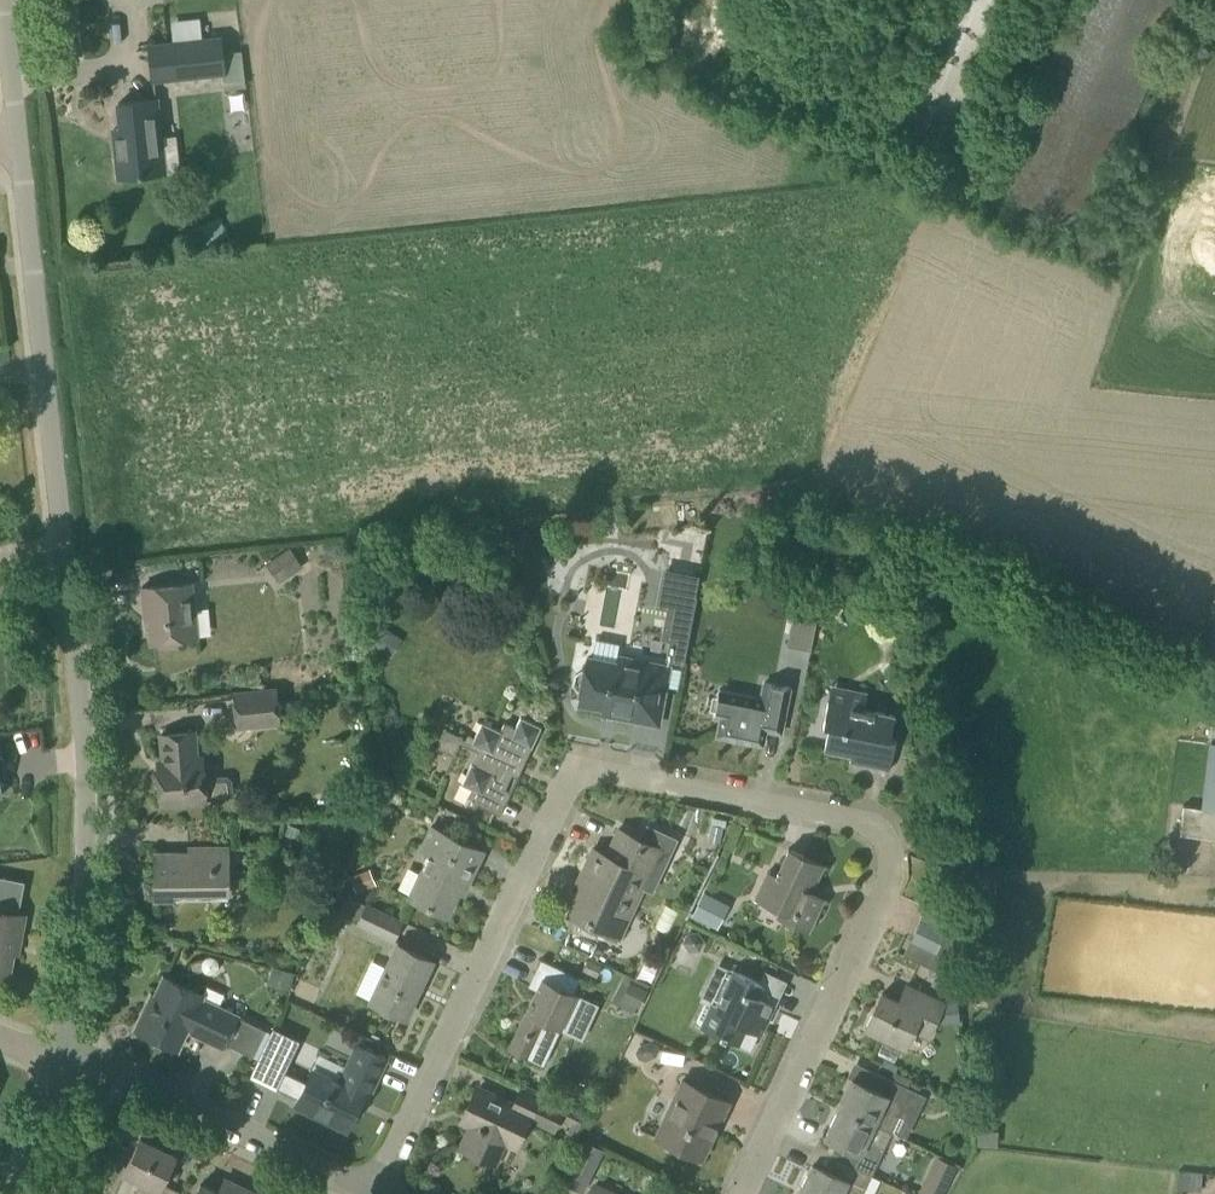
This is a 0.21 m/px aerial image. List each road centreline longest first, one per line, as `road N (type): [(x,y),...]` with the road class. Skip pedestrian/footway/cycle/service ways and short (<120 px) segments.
road 1 (residential): [(741,1193),(887,884),(893,850),(868,823),(608,771),(584,775),(566,791),(376,1189)]
road 2 (residential): [(58,1053),(80,953),(86,737),(18,141)]
road 3 (residential): [(376,1189),(97,1061),(58,1053)]
road 4 (residential): [(10,1193),(58,1053)]
road 5 (residential): [(18,141),(3,0)]

